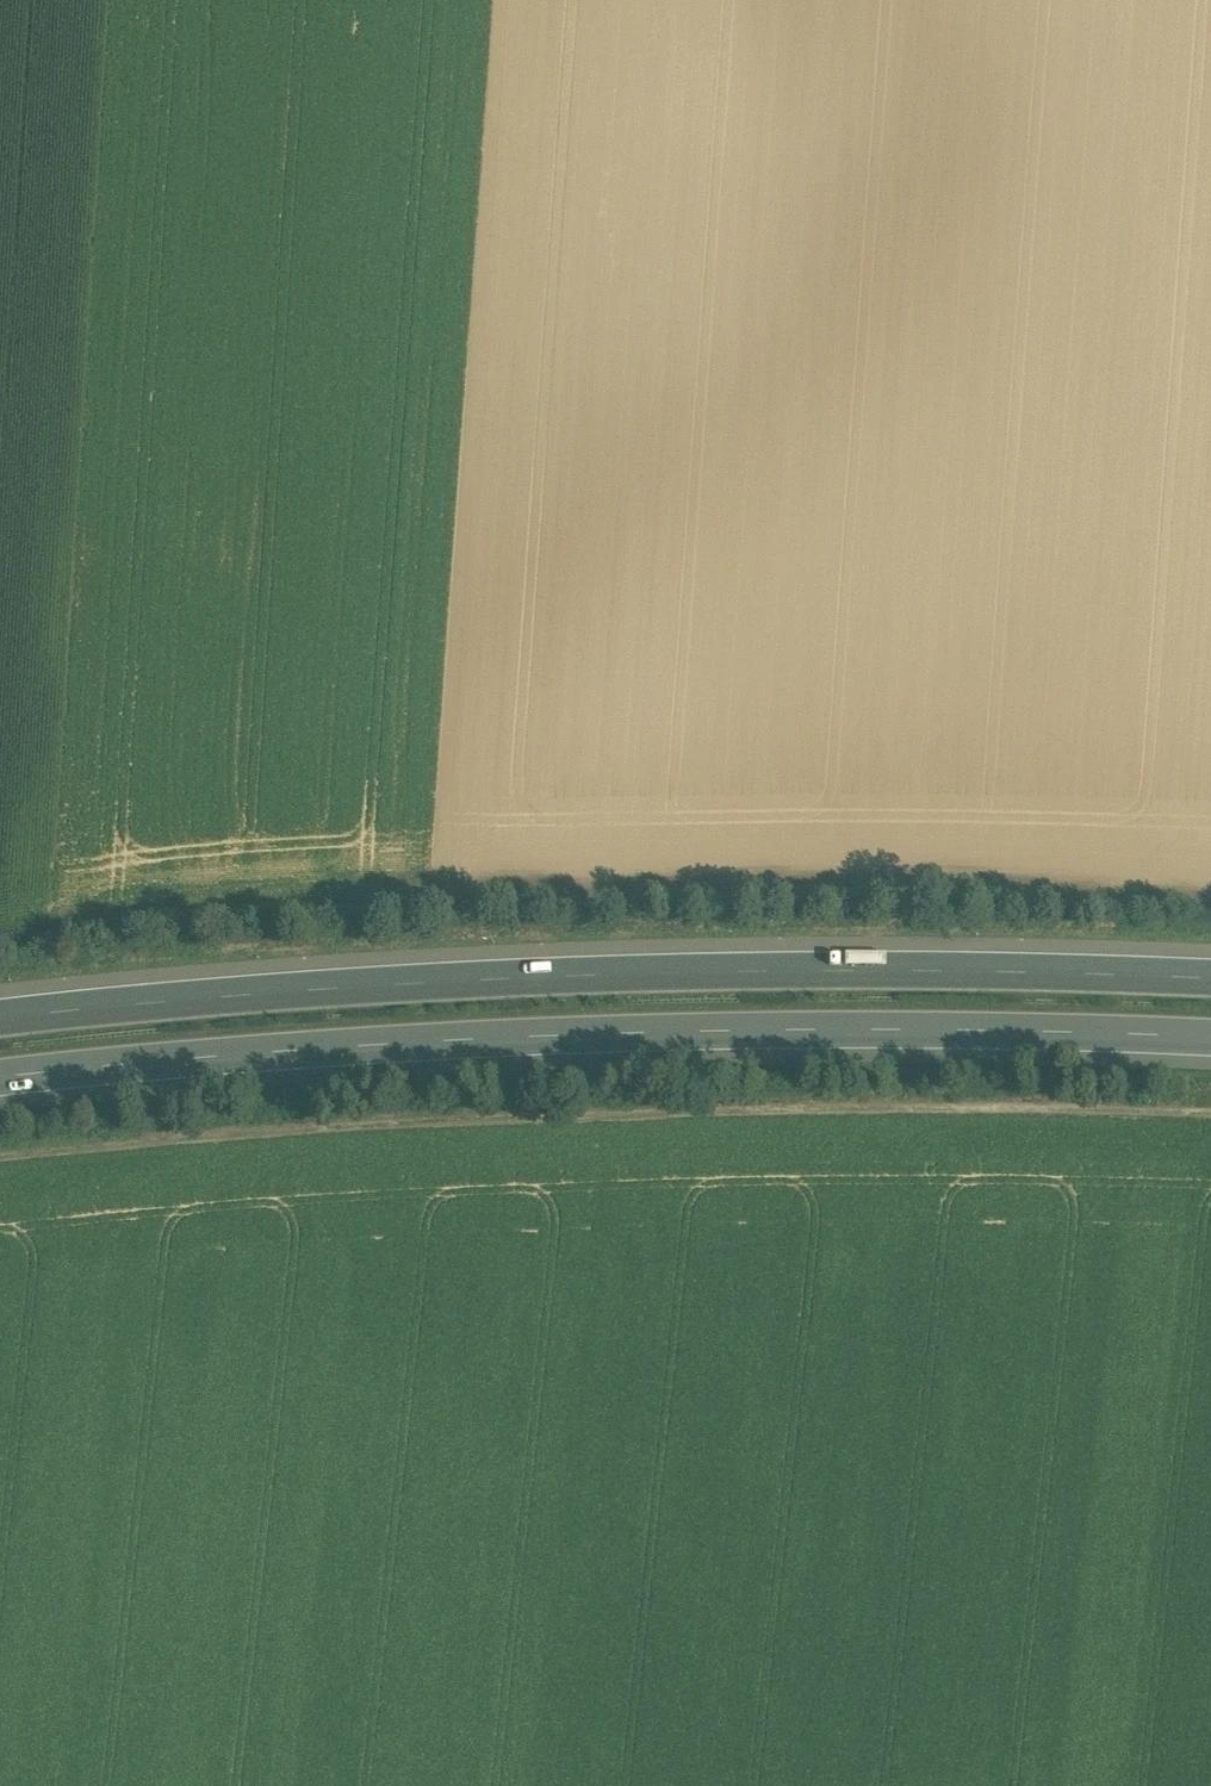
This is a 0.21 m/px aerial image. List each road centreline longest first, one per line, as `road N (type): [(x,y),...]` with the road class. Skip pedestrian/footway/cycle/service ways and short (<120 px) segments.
road 1 (motorway): [(0,1094),(326,1067),(949,1033),(1210,1048)]
road 2 (track): [(0,1171),(471,1128),(1210,1124)]
road 3 (motorway): [(1210,990),(629,984),(0,1031)]

